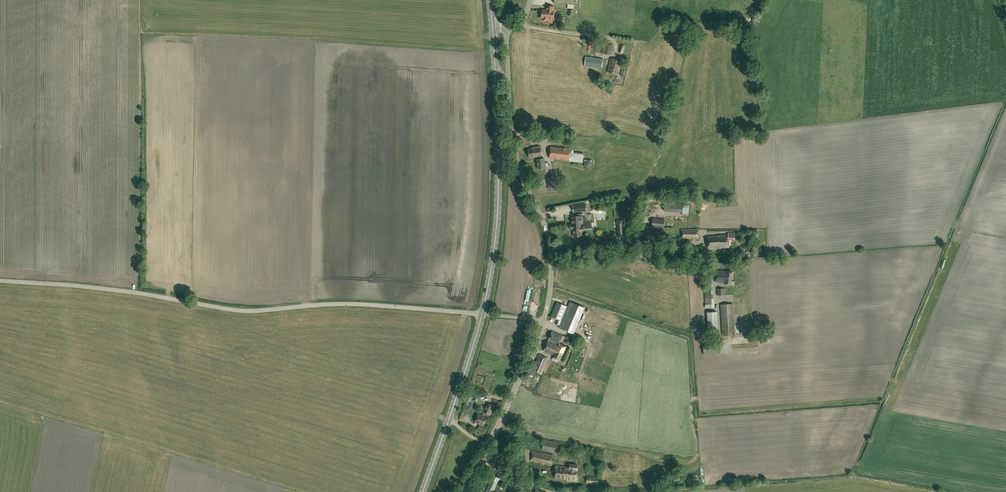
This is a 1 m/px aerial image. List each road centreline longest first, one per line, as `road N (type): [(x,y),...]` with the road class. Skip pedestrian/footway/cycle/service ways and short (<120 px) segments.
road 1 (unclassified): [(482,314),(352,304),(238,311),(0,281)]
road 2 (unclassified): [(545,321),(551,246),(513,148),(506,26)]
road 3 (secondary): [(482,314),(498,190),(492,27)]
road 4 (unclassified): [(488,446),(545,321)]

